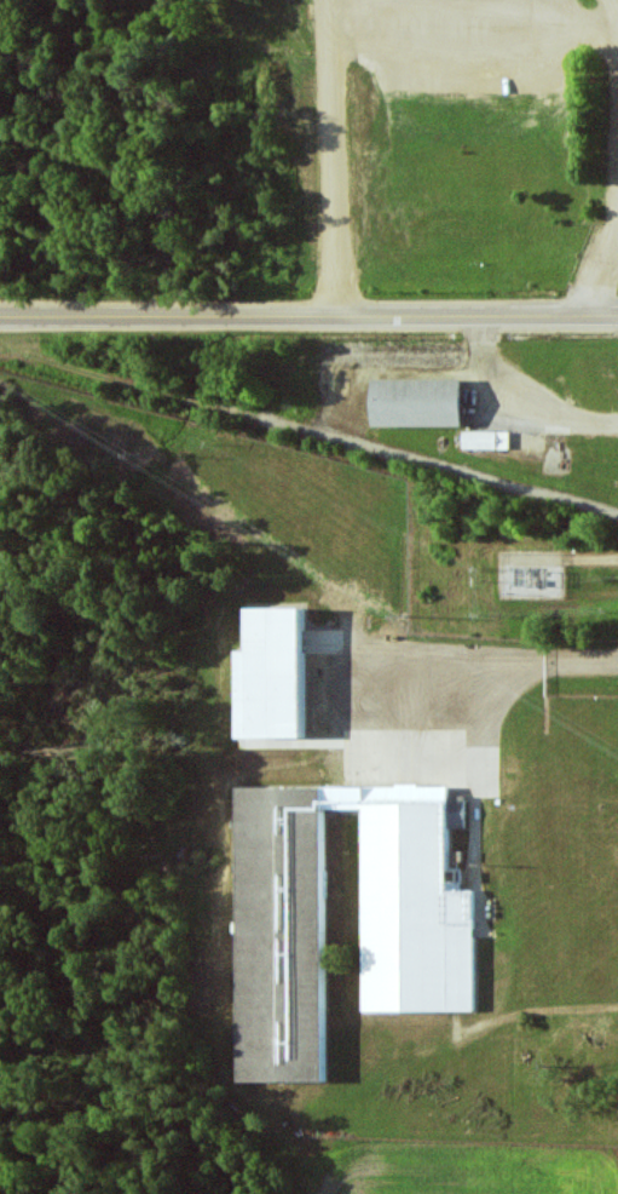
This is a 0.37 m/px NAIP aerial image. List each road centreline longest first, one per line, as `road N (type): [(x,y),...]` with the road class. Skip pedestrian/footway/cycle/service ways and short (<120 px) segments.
road 1 (secondary): [(617,316),(0,317)]

